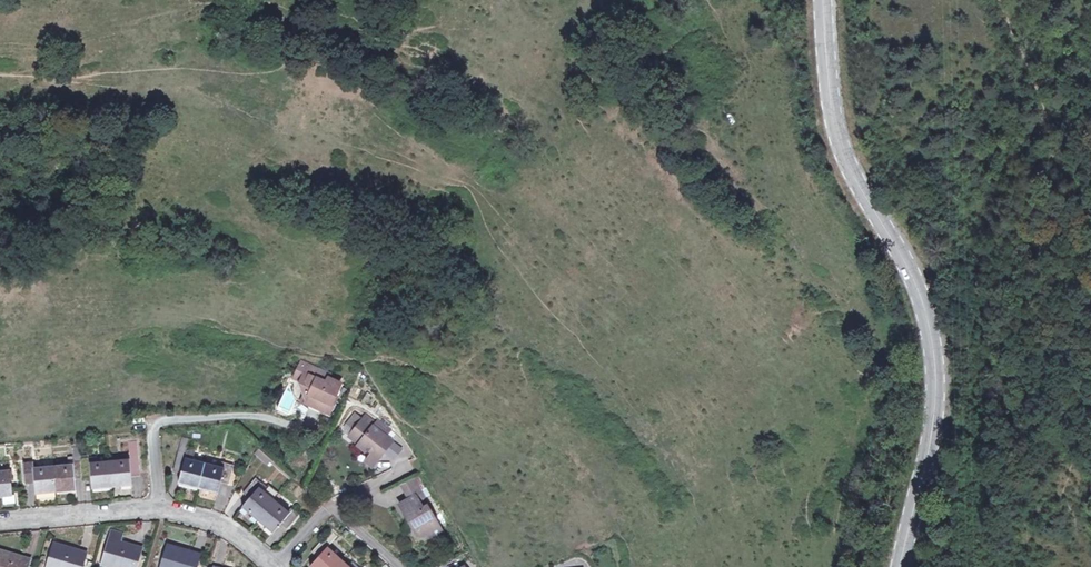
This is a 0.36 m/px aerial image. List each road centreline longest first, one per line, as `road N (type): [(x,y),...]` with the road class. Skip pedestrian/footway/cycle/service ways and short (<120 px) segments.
road 1 (secondary): [(823,0),(840,147),(912,279),(938,362),(933,449),(902,566)]
road 2 (residential): [(161,506),(154,423),(251,415),(302,432)]
road 3 (residential): [(161,506),(0,522)]
road 4 (residential): [(274,566),(252,540),(161,506)]

